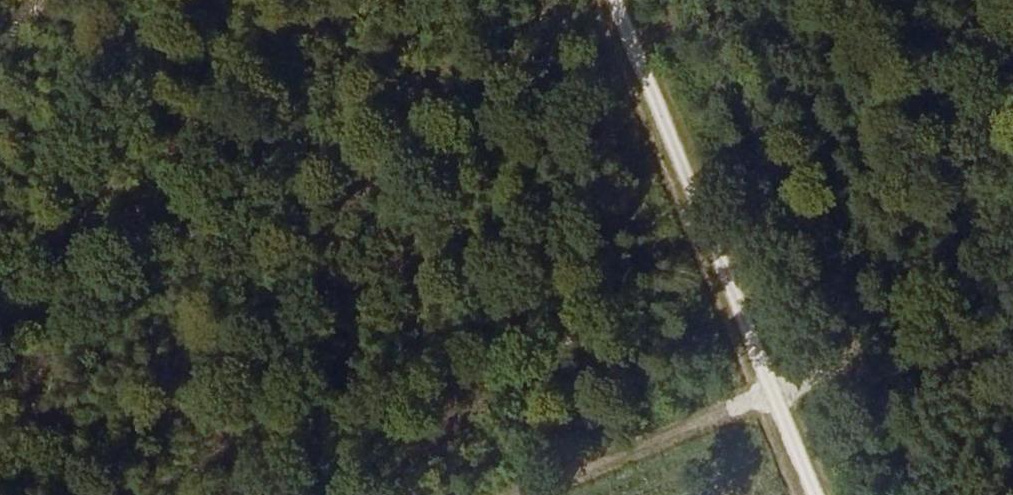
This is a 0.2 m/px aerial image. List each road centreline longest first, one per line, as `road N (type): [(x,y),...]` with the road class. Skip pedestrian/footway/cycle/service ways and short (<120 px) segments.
road 1 (track): [(620,0),(820,494)]
road 2 (track): [(779,394),(524,494)]

